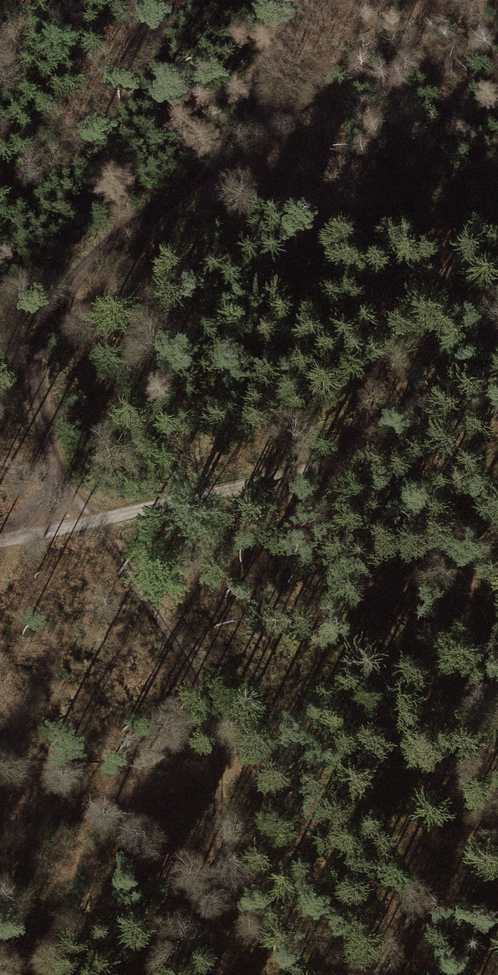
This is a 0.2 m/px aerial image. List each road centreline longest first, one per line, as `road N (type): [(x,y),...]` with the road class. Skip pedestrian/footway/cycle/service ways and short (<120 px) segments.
road 1 (track): [(231,974),(220,911),(213,722),(49,440),(36,376),(52,318),(132,225),(195,183),(315,0)]
road 2 (track): [(0,535),(328,463),(497,406)]

